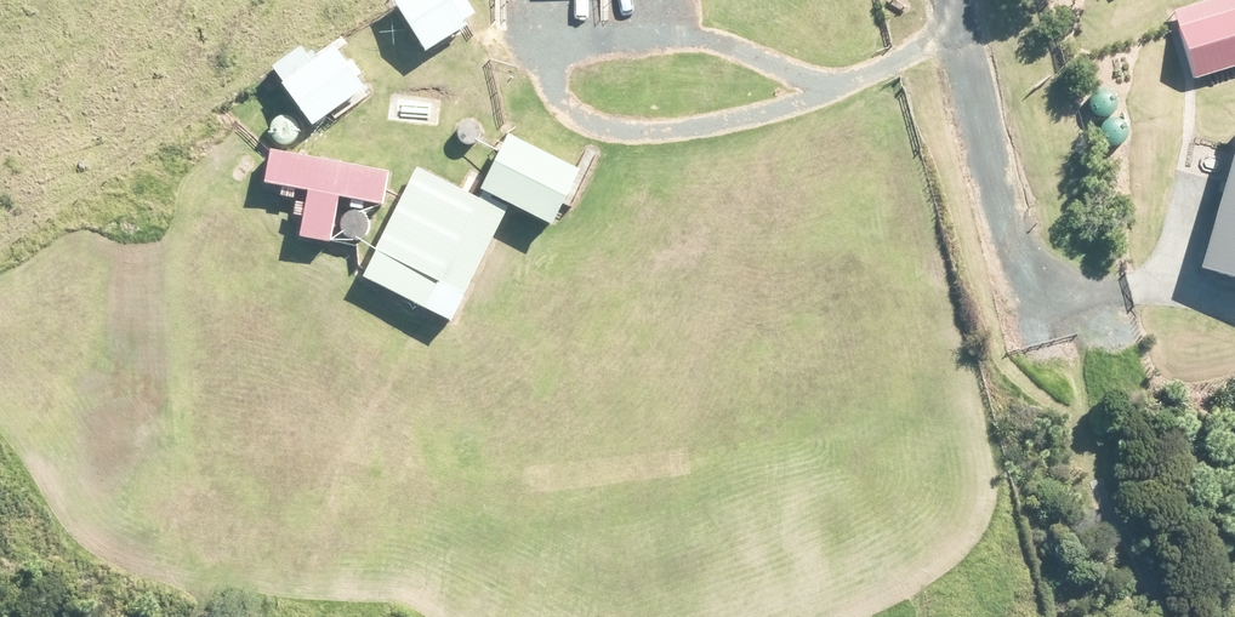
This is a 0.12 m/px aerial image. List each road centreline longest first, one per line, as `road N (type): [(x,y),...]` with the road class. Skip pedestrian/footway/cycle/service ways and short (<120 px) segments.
road 1 (unclassified): [(952,0),(1038,331)]
road 2 (track): [(1038,331),(1094,420),(1087,511),(1174,601),(1178,616)]

